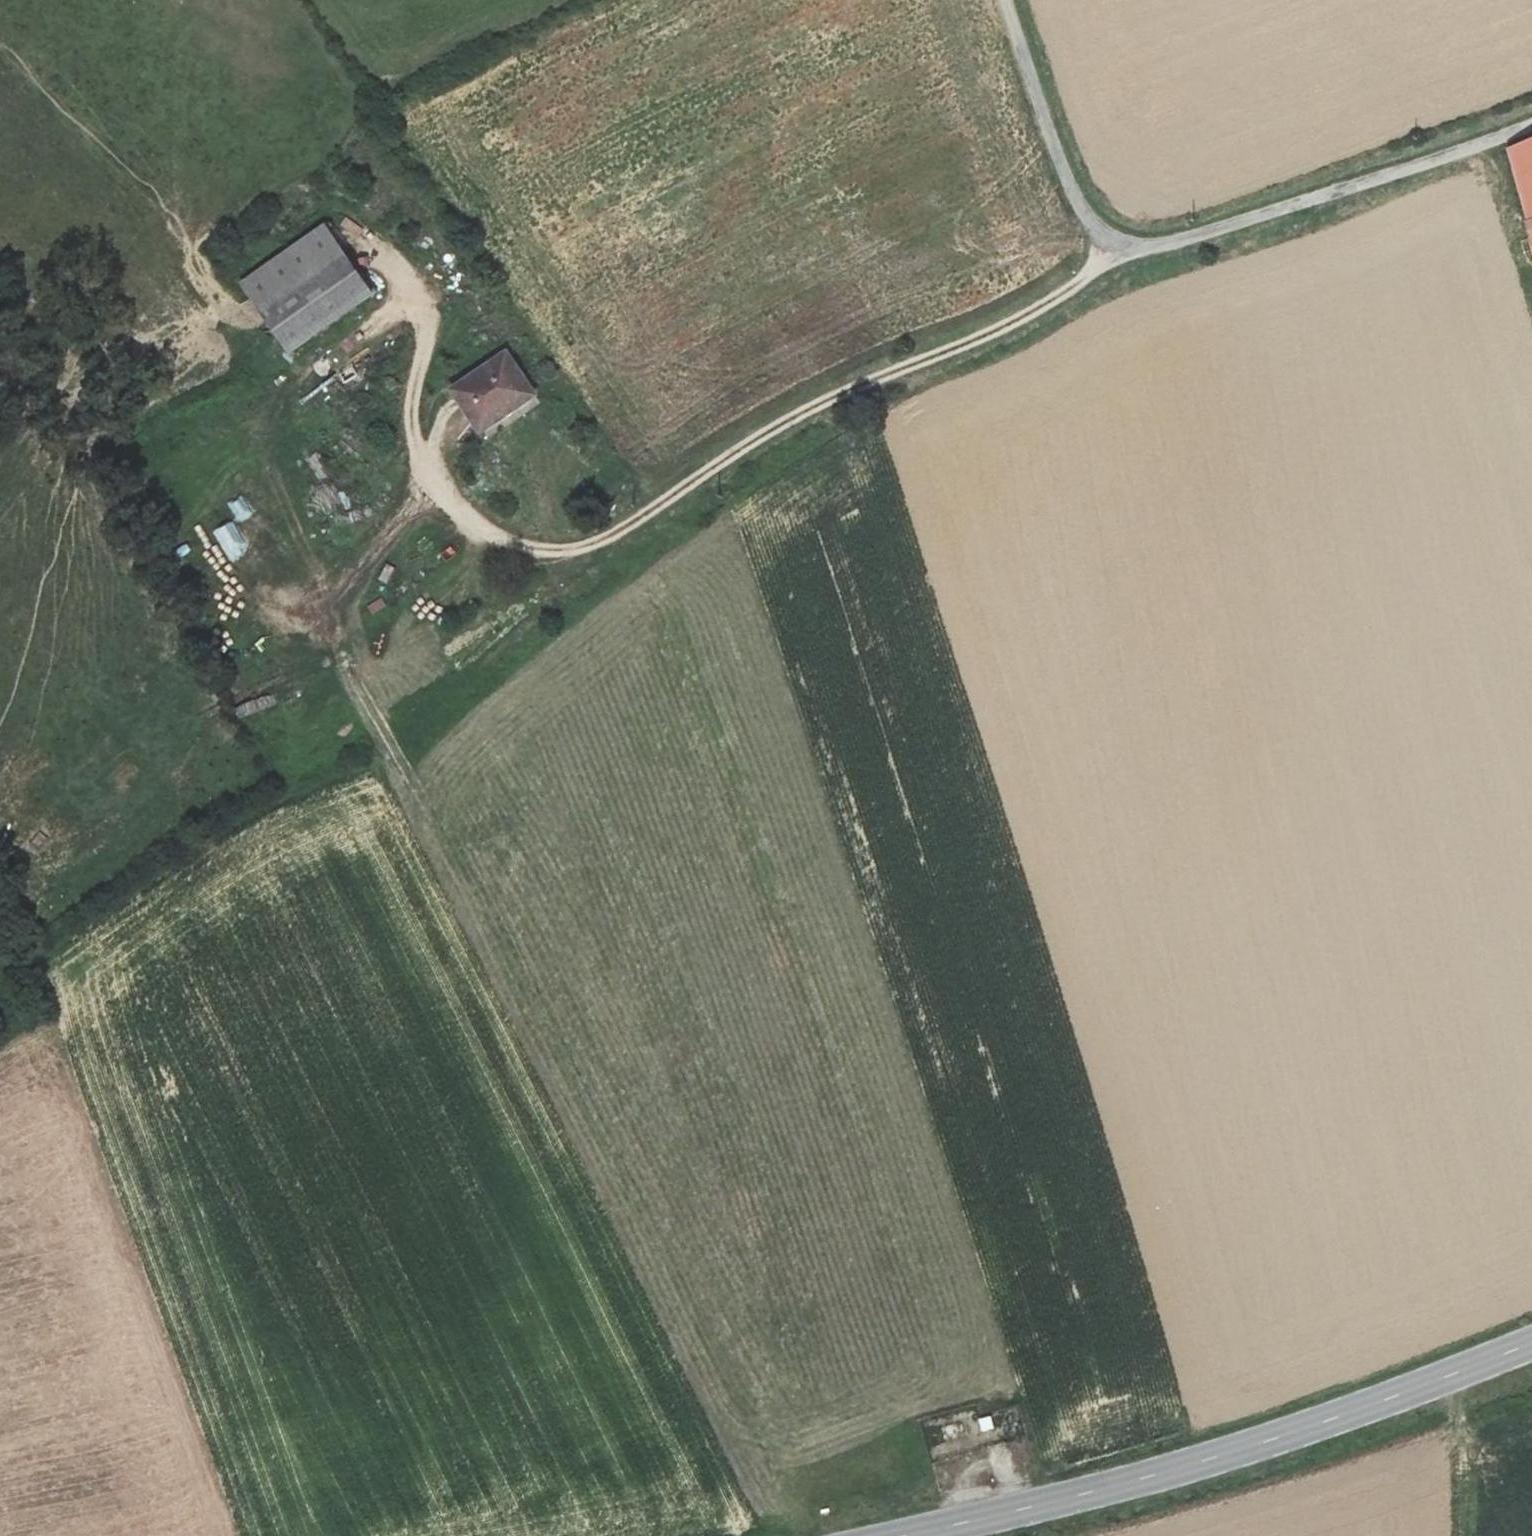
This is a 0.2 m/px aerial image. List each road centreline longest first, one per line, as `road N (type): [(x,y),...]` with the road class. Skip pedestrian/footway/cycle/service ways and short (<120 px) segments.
road 1 (unclassified): [(1005,0),(1068,183),(1115,244),(1169,245),(1531,125)]
road 2 (secondary): [(903,1535),(1164,1473),(1531,1343)]

